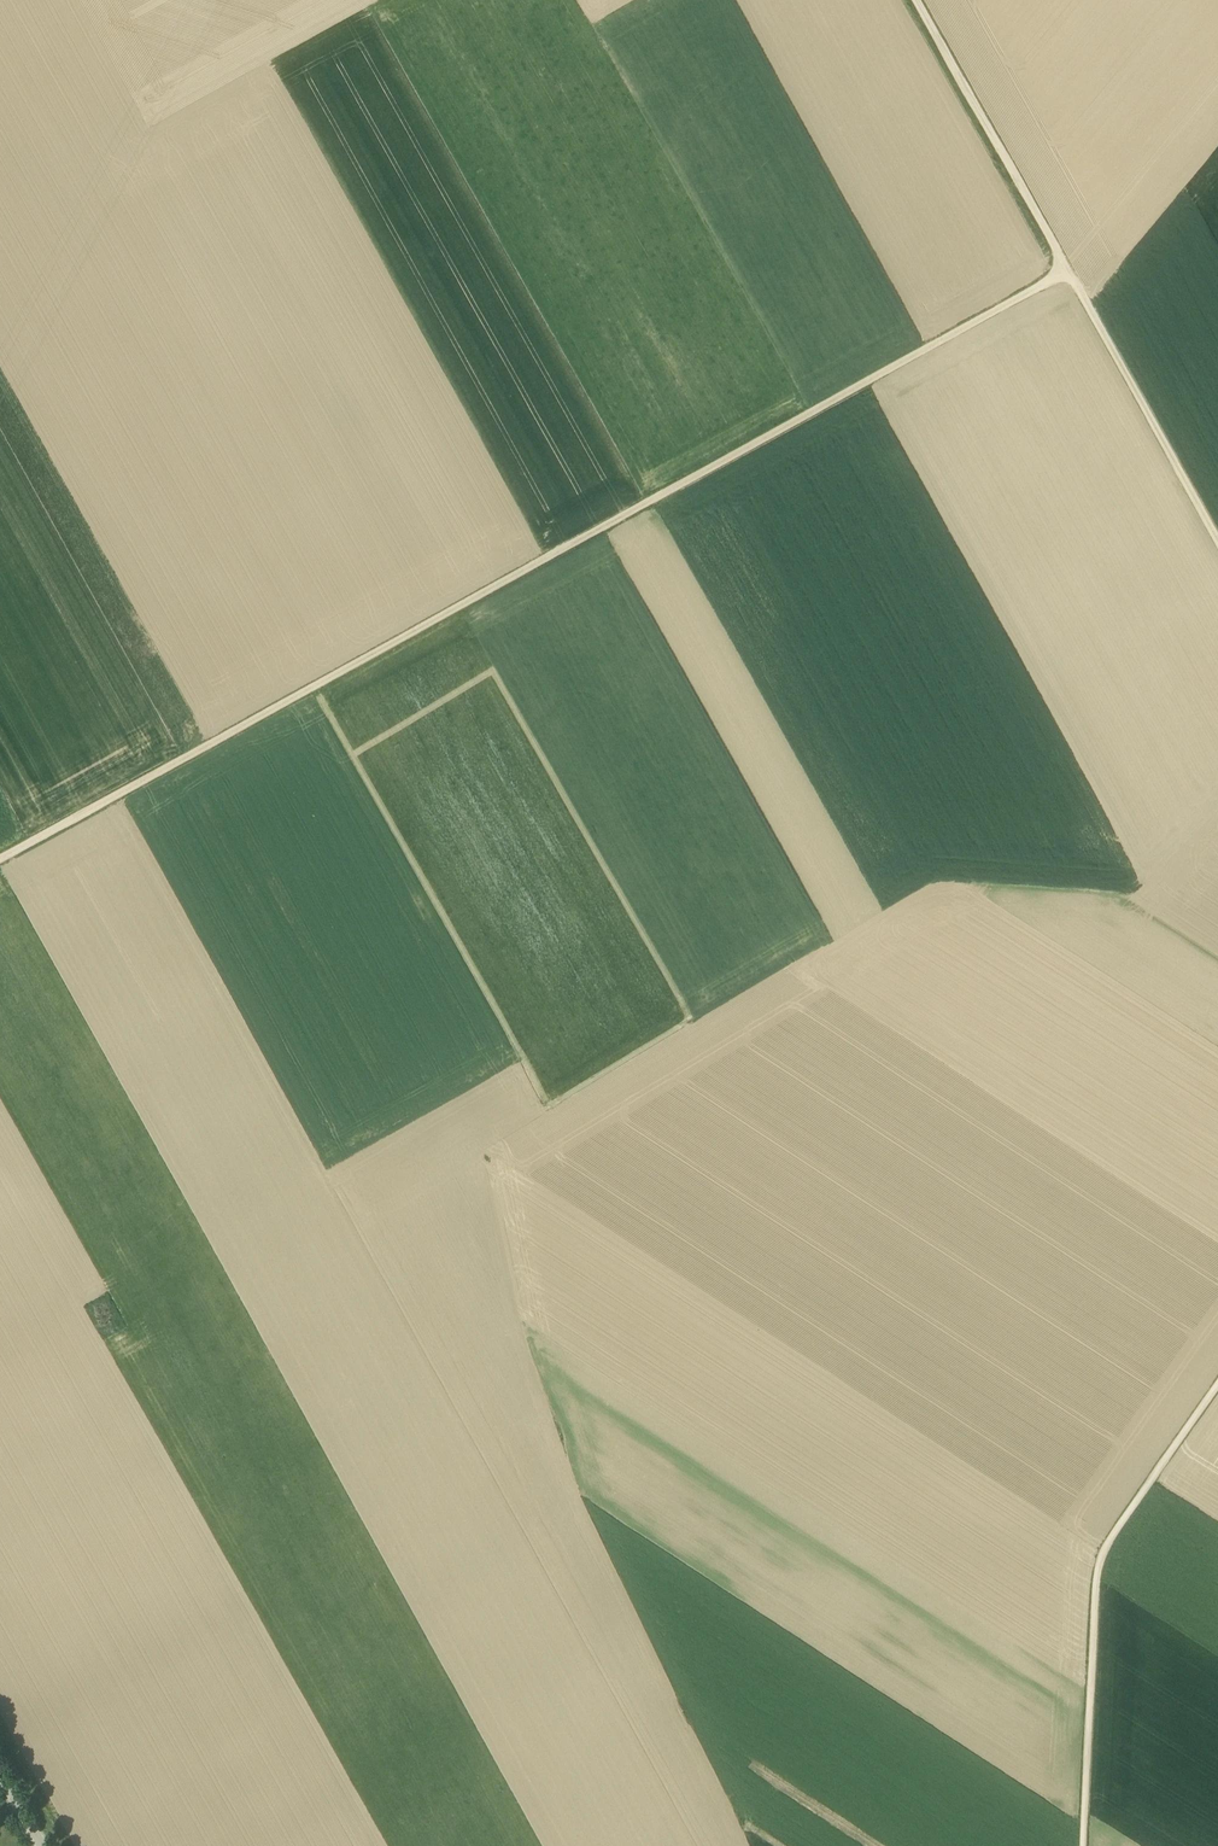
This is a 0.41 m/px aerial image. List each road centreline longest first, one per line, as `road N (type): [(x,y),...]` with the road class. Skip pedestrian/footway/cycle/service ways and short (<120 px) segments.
road 1 (track): [(1068,270),(0,861)]
road 2 (track): [(1084,1845),(1098,1565),(1217,1388)]
road 3 (track): [(913,0),(1068,270)]
road 4 (track): [(1217,539),(1068,270)]

